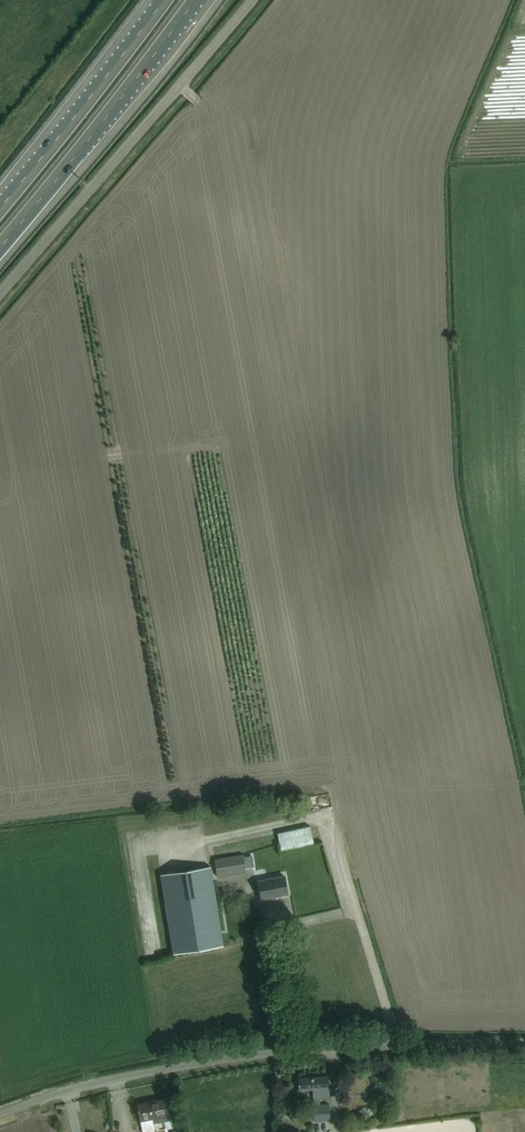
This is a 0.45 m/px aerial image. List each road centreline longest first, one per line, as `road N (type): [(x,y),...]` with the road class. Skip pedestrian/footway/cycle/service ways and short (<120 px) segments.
road 1 (unclassified): [(0,1113),(114,1079),(244,1056),(524,1044)]
road 2 (unclassified): [(0,300),(260,0)]
road 3 (motorway): [(0,244),(195,0)]
road 4 (motorway): [(163,0),(0,206)]

